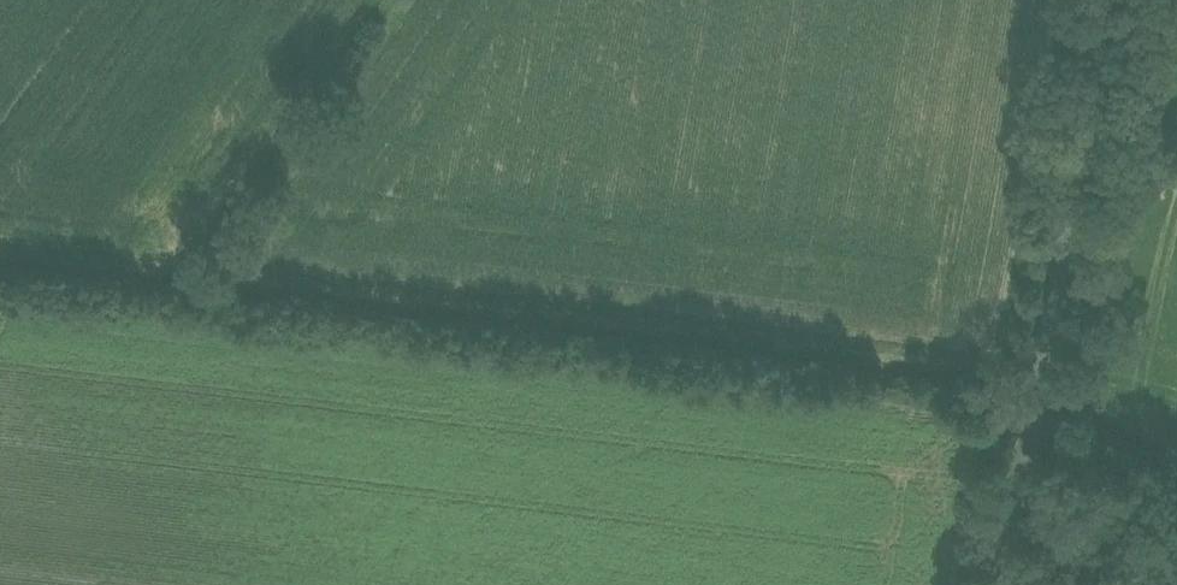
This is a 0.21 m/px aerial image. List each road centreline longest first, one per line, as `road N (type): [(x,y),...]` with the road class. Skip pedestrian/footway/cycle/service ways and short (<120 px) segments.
road 1 (residential): [(1136,0),(1017,584)]

